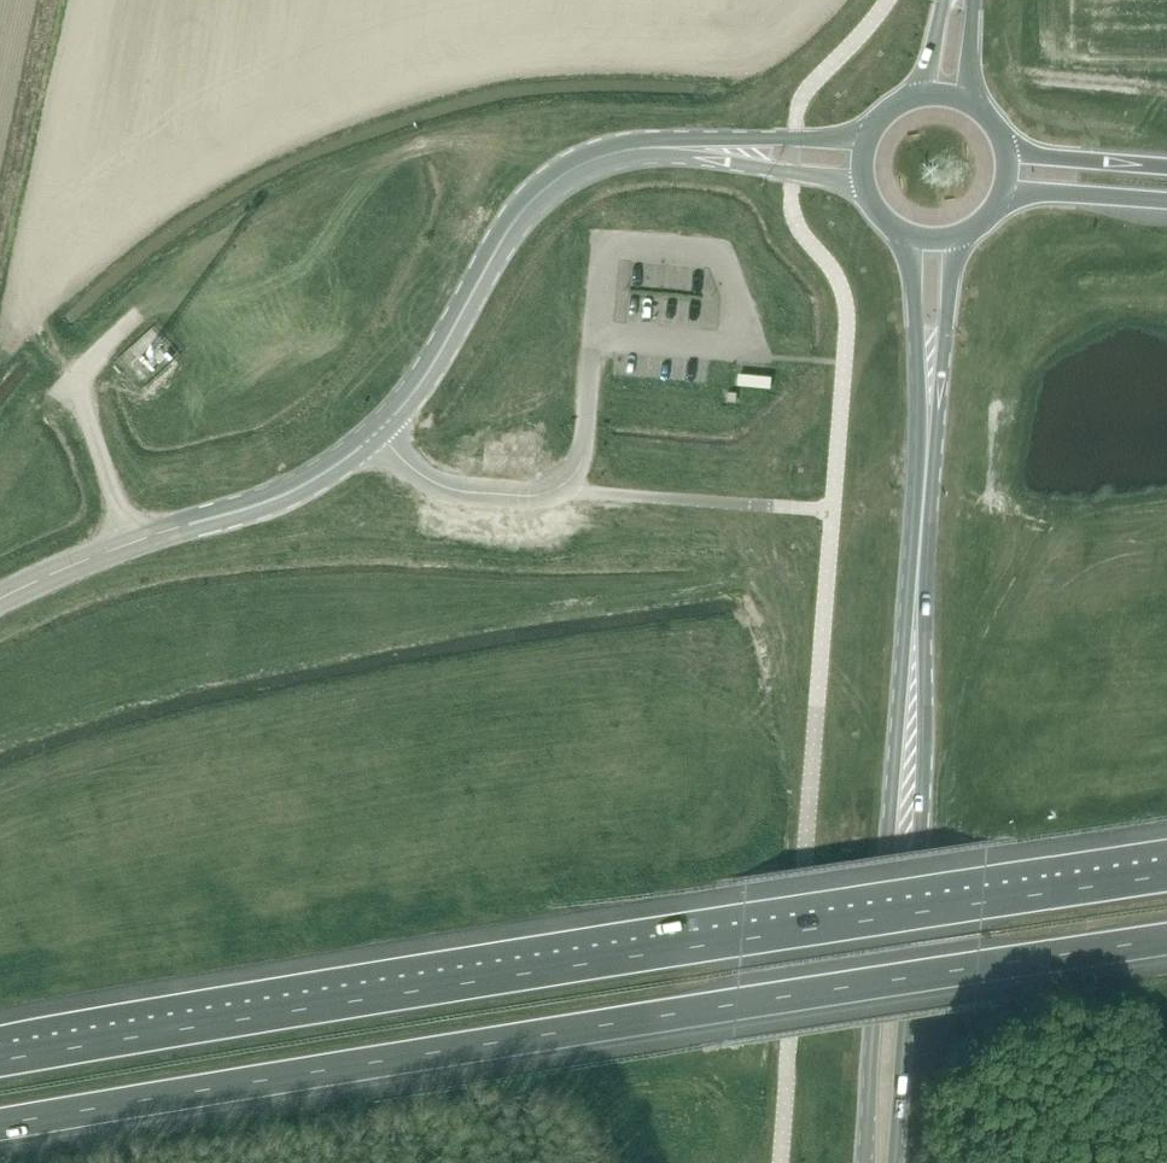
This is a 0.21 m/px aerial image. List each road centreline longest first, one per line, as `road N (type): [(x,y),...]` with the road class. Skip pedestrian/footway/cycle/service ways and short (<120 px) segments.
road 1 (motorway): [(1166,873),(0,1062)]
road 2 (motorway): [(0,1125),(1166,942)]
road 3 (primary): [(908,232),(921,405),(865,1162)]
road 4 (primary): [(896,1162),(921,807),(929,522),(955,235)]
road 5 (secondary): [(374,437),(430,368),(508,232),(547,184),(597,156),(691,147)]
road 6 (secondary): [(0,599),(129,543),(300,487),(374,437)]
road 7 (unclassified): [(562,486),(536,498),(447,491),(374,437)]
road 8 (secondary): [(868,135),(714,138),(691,147)]
road 9 (secondary): [(691,147),(711,159),(864,181)]
road 10 (motorway): [(1000,198),(1047,192),(1166,201)]
road 11 (motorway): [(1166,166),(1005,147)]

